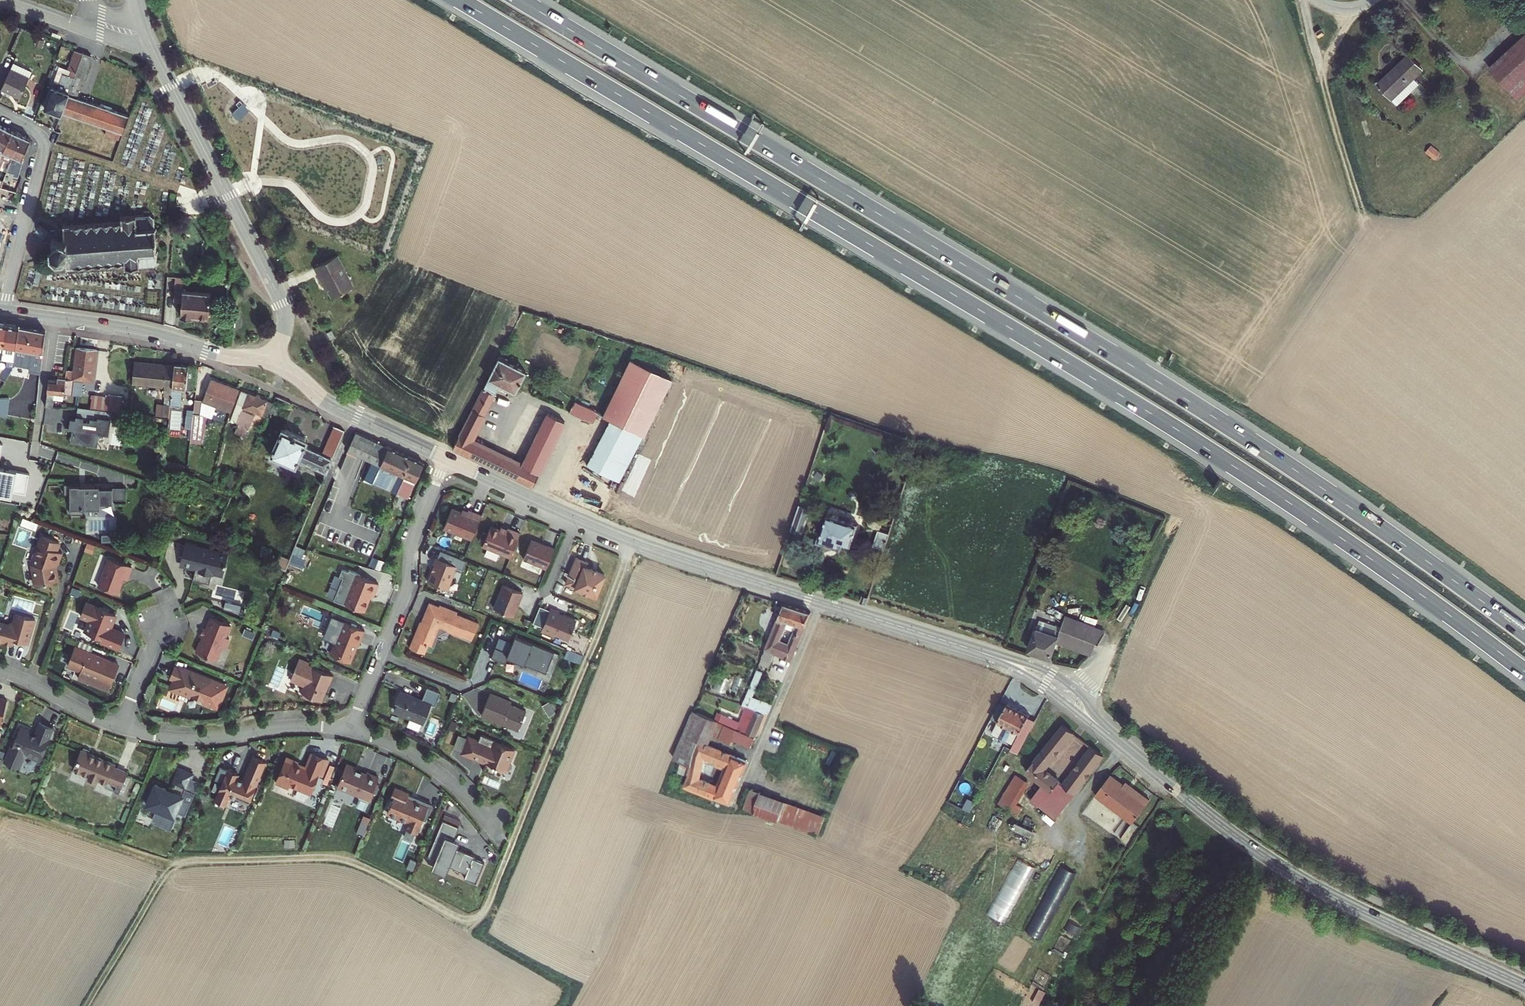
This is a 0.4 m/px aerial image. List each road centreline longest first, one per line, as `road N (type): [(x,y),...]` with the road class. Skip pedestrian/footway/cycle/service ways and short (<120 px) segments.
road 1 (motorway): [(459,0),(1179,431),(1524,673)]
road 2 (motorway): [(1524,634),(1192,404),(521,0)]
road 3 (track): [(30,818),(165,862),(352,863),(457,917),(479,918),(633,541)]
road 4 (tertiary): [(823,602),(1027,671),(1288,873),(1524,987)]
road 5 (tertiary): [(271,363),(285,309),(155,54)]
road 6 (tertiary): [(3,311),(271,363)]
road 7 (tertiary): [(579,519),(823,602)]
road 8 (residential): [(350,731),(292,728),(182,739),(122,728)]
road 9 (residential): [(3,311),(45,143),(0,114)]
road 10 (residential): [(738,807),(823,602)]
road 11 (residential): [(447,459),(411,543),(407,590),(381,653)]
road 12 (tertiary): [(271,363),(336,408),(447,459)]
road 13 (residential): [(502,840),(429,767),(350,731)]
road 14 (track): [(178,862),(161,876),(85,1005)]
road 15 (track): [(1322,73),(1362,216)]
road 16 (tertiary): [(447,459),(579,519)]
road 17 (residential): [(77,547),(30,683)]
road 18 (track): [(1302,0),(1322,73),(1348,10)]

